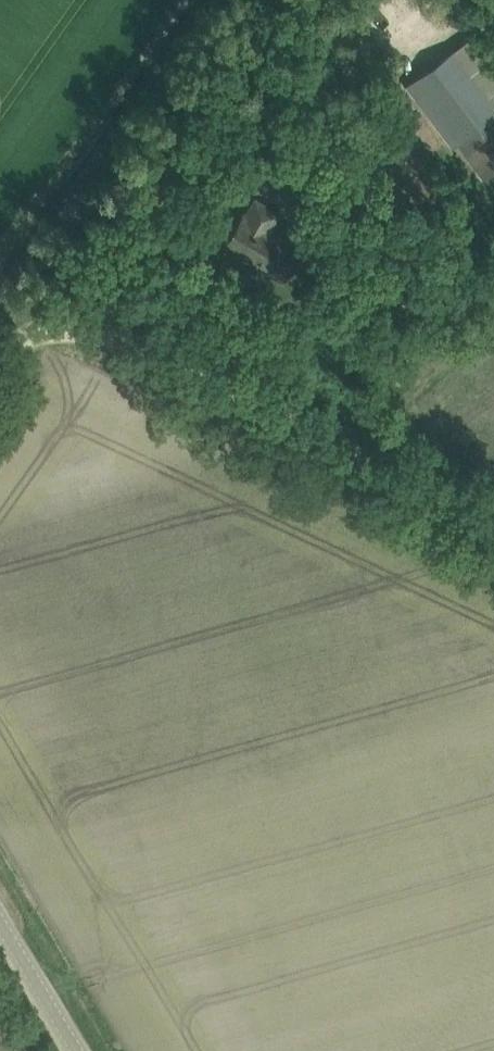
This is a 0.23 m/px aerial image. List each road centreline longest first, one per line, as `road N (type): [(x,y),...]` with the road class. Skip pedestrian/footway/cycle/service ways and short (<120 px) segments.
road 1 (track): [(0,350),(54,323),(97,331),(493,524)]
road 2 (tertiary): [(80,1050),(0,919)]

